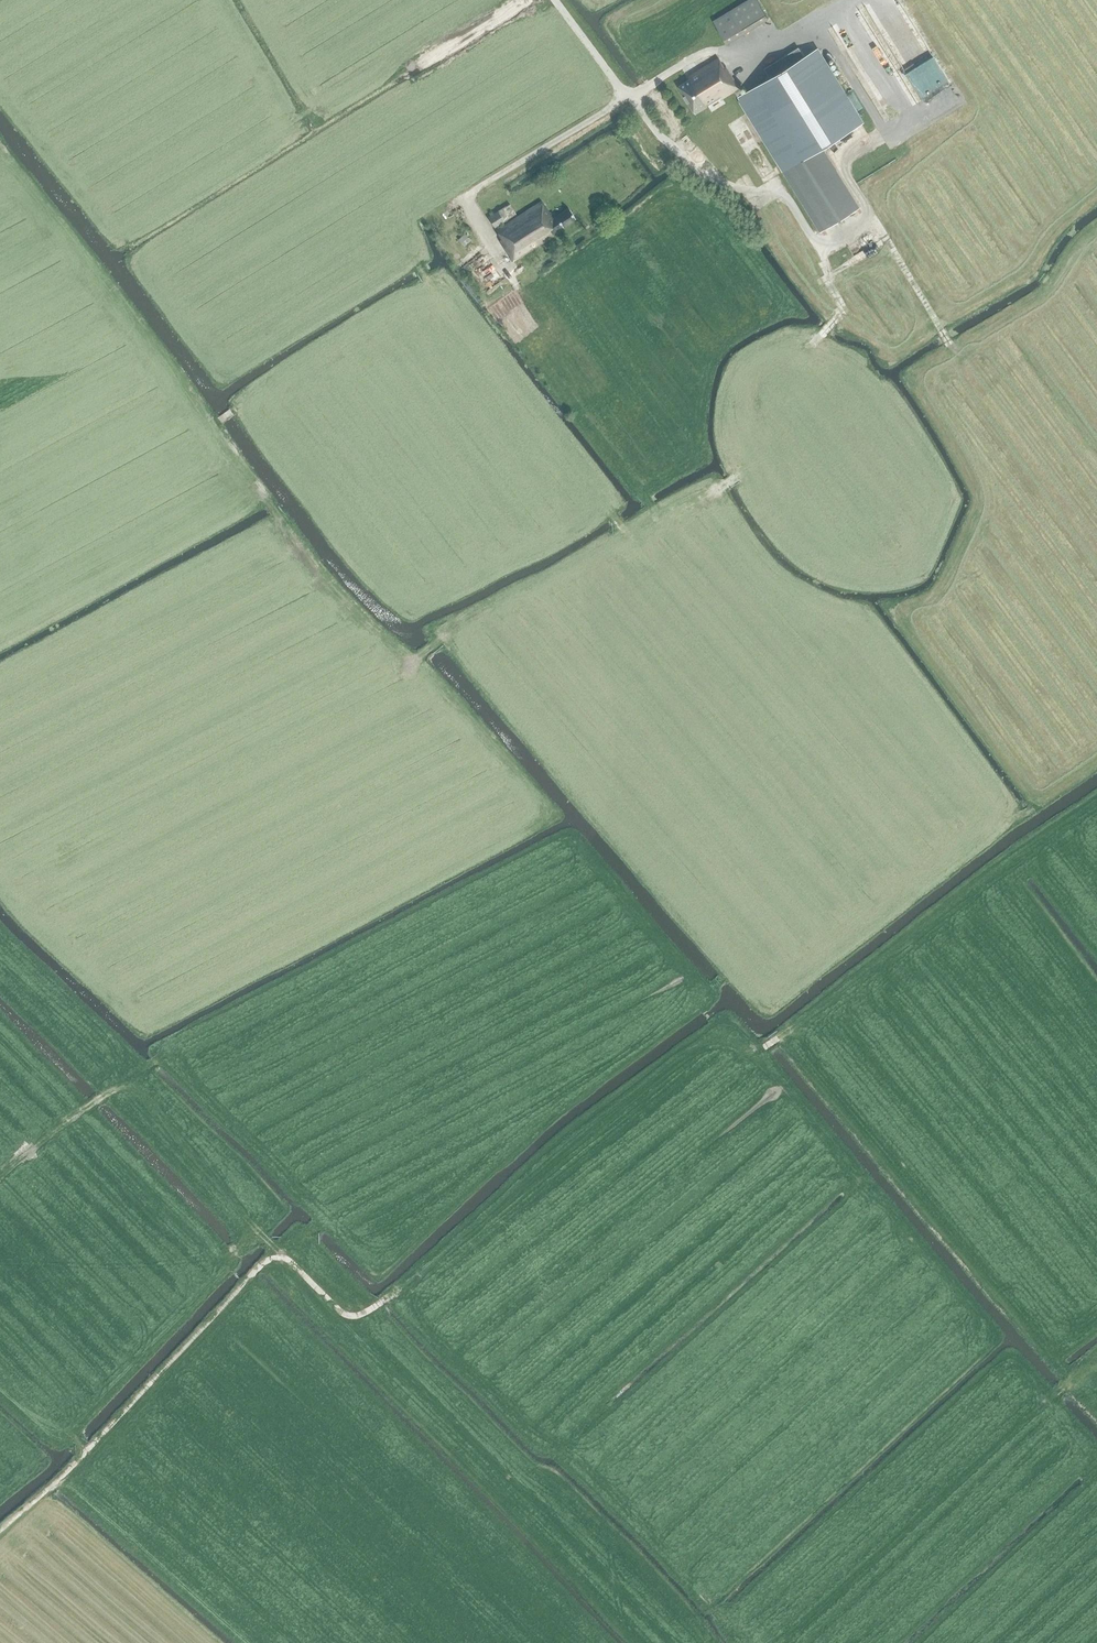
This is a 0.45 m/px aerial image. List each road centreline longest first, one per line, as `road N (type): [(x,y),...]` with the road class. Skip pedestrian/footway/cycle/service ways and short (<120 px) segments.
road 1 (track): [(406,1283),(374,1308),(350,1316),(289,1261),(265,1262),(76,1463),(0,1529)]

